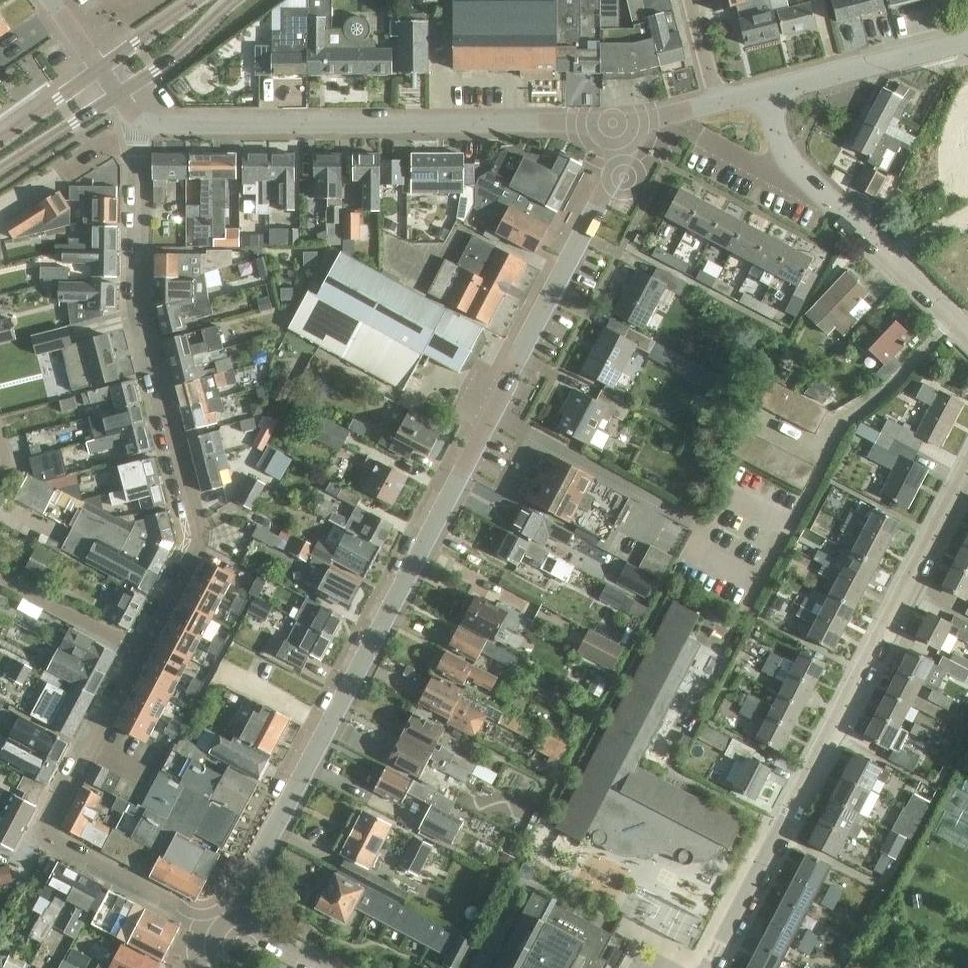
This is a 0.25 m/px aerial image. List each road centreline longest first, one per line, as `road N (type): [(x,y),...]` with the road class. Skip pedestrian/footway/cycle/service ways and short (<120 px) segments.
road 1 (unclassified): [(224,922),(634,122)]
road 2 (residential): [(144,124),(137,143),(133,304),(198,539),(139,654)]
road 3 (residential): [(634,122),(144,124)]
road 4 (residential): [(139,654),(45,837),(52,848),(218,933)]
road 5 (residential): [(781,826),(967,469)]
road 6 (residential): [(967,336),(803,183)]
road 7 (residential): [(760,96),(967,42)]
road 8 (residential): [(707,967),(781,826)]
road 9 (residential): [(139,654),(0,582)]
road 10 (tertiary): [(112,87),(231,0)]
road 11 (tertiary): [(0,155),(112,87)]
road 12 (residential): [(803,183),(759,197),(690,162)]

